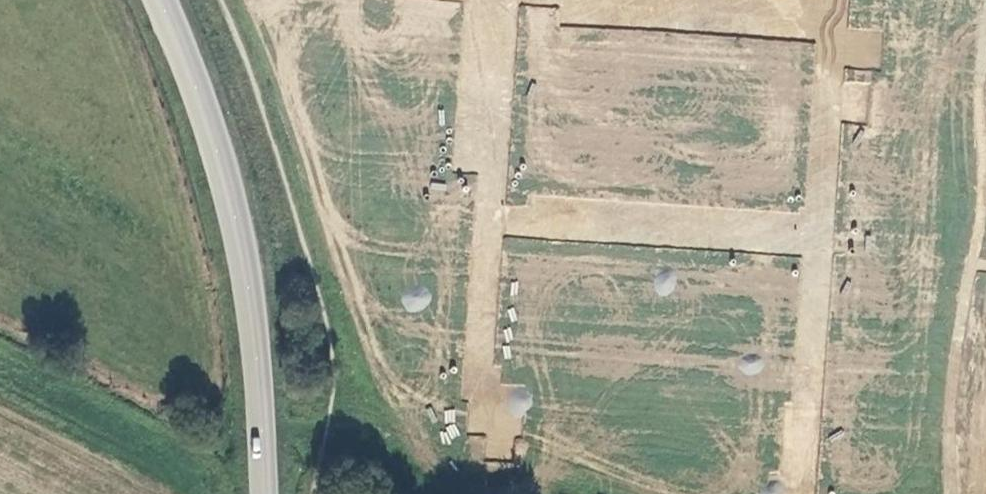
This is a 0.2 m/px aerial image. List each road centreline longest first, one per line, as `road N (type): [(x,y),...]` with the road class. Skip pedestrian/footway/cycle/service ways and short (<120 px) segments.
road 1 (tertiary): [(161,0),(239,219),(255,349),(260,493)]
road 2 (residential): [(487,221),(814,244)]
road 3 (residential): [(814,244),(796,493)]
road 4 (residential): [(827,12),(814,244)]
road 5 (residential): [(482,0),(470,135),(492,157),(487,221)]
road 6 (residential): [(487,221),(476,386),(497,432)]
road 7 (residential): [(661,0),(827,12)]

